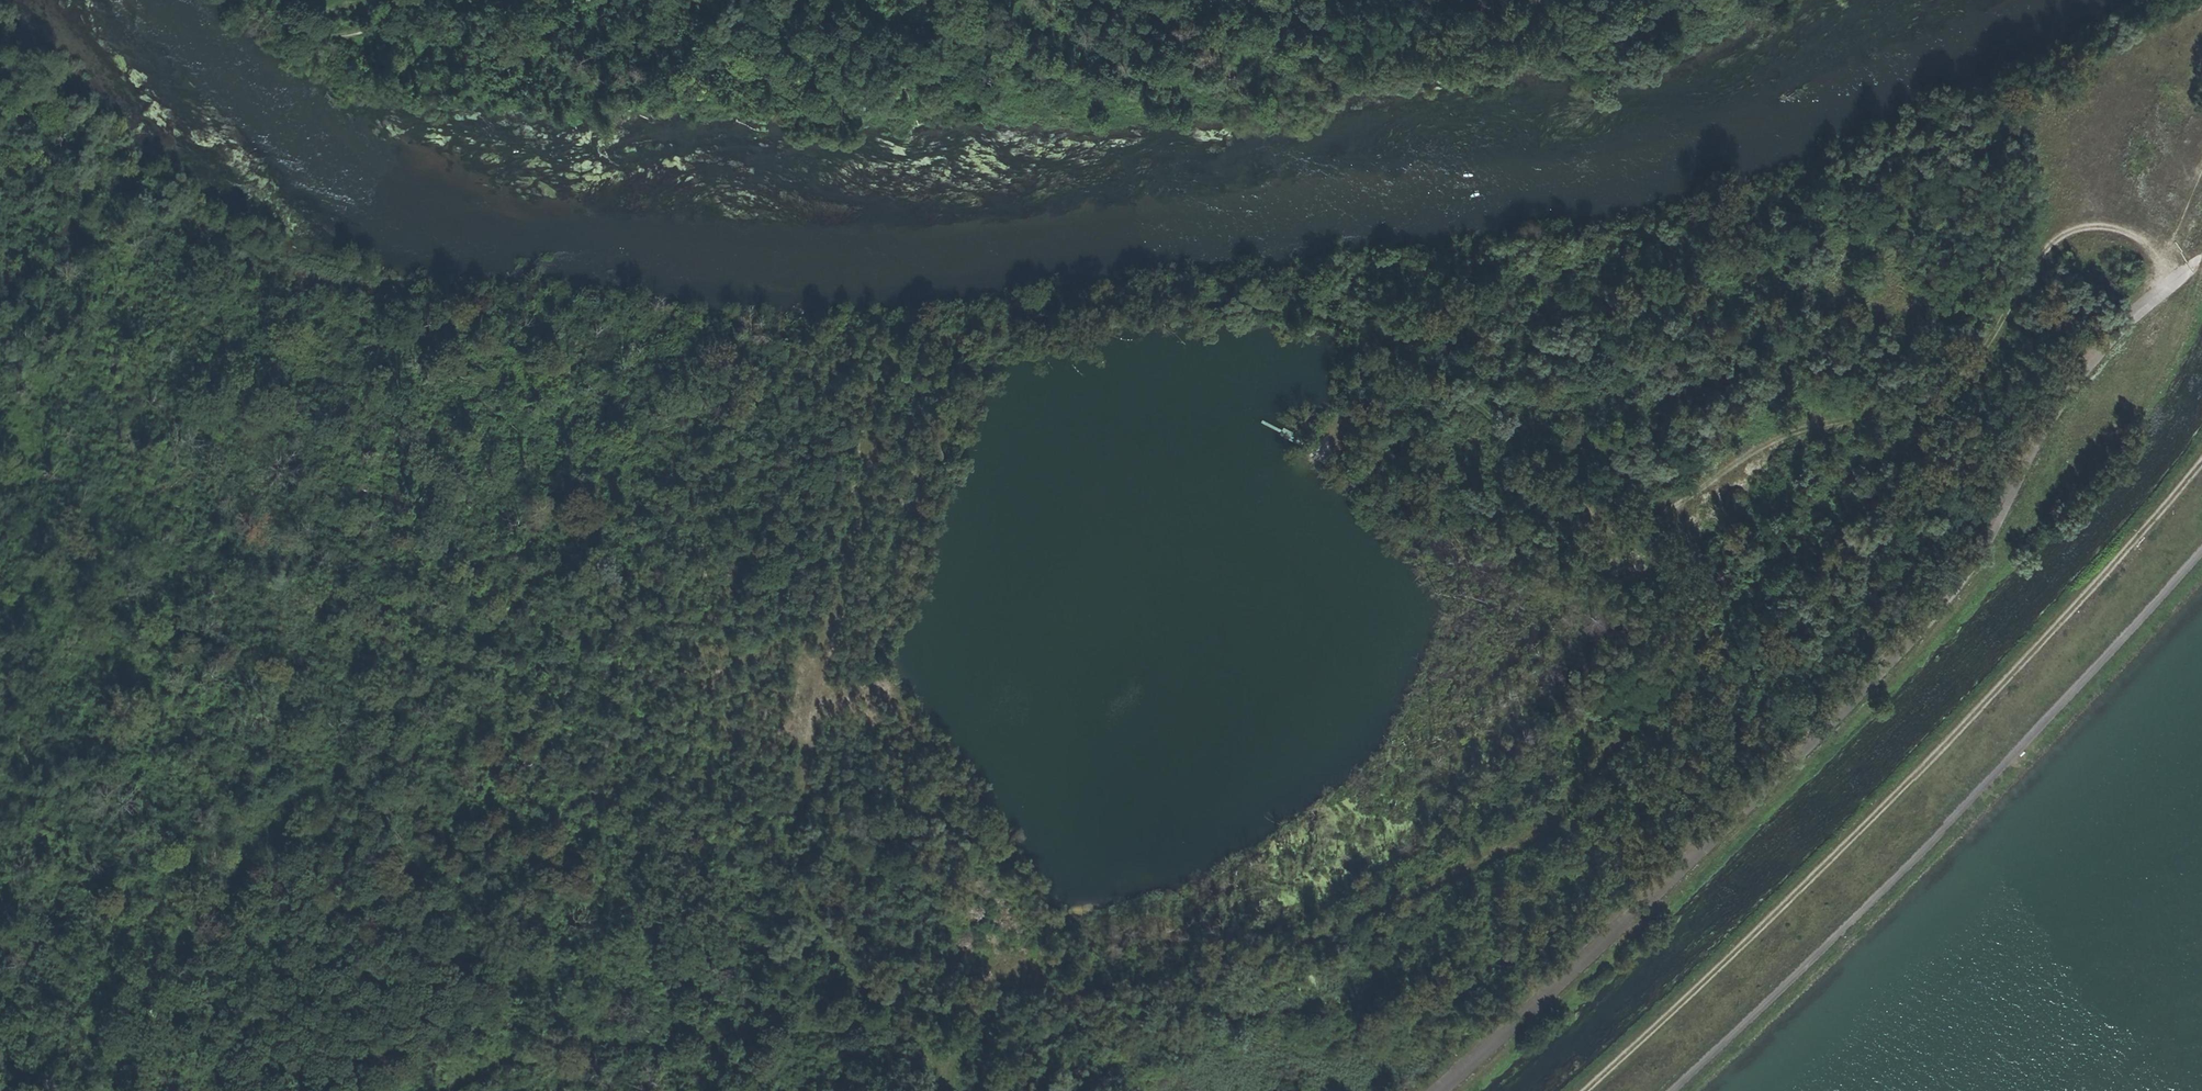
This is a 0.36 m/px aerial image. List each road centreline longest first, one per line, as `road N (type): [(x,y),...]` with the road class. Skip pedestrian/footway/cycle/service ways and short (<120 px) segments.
road 1 (track): [(1582,1090),(1902,791),(2201,463)]
road 2 (track): [(2201,556),(1965,806),(1668,1090)]
road 3 (track): [(2183,271),(2120,228),(2096,224),(2059,236),(1963,383),(1911,413),(1799,431),(1645,524)]
road 4 (track): [(436,1090),(552,1040),(839,1027),(899,1043),(951,1090)]
road 5 (track): [(489,0),(416,12),(342,37),(285,0)]

